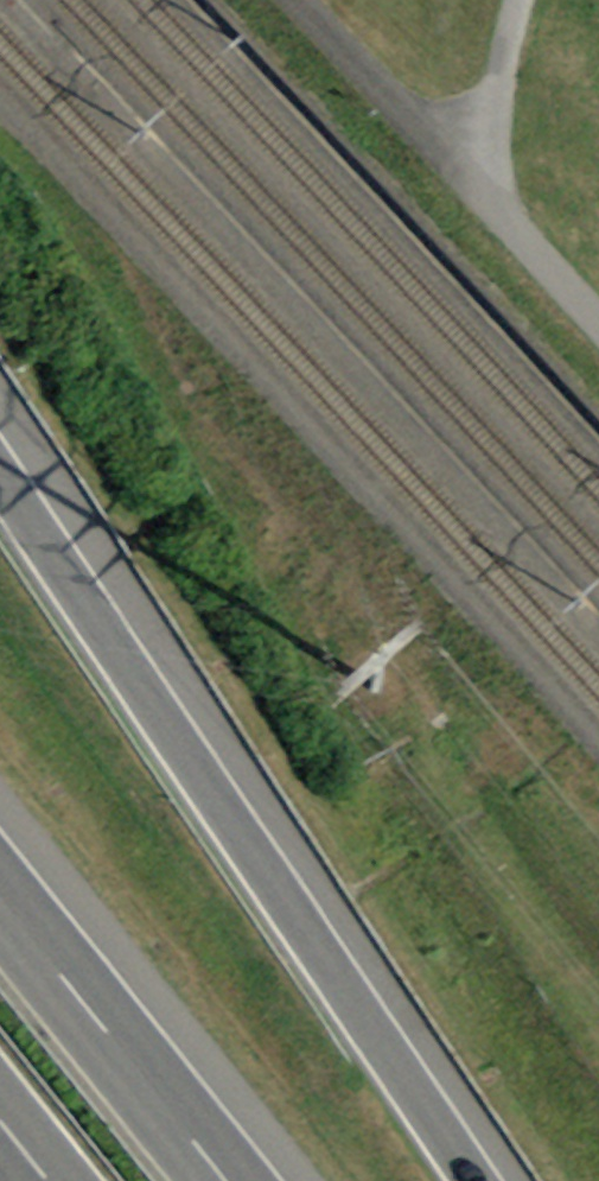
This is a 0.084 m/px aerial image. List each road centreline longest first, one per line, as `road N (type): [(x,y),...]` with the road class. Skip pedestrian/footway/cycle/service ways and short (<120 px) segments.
road 1 (motorway): [(480,1180),(0,470)]
road 2 (motorway): [(220,1180),(0,909)]
road 3 (unclassified): [(521,0),(469,155)]

